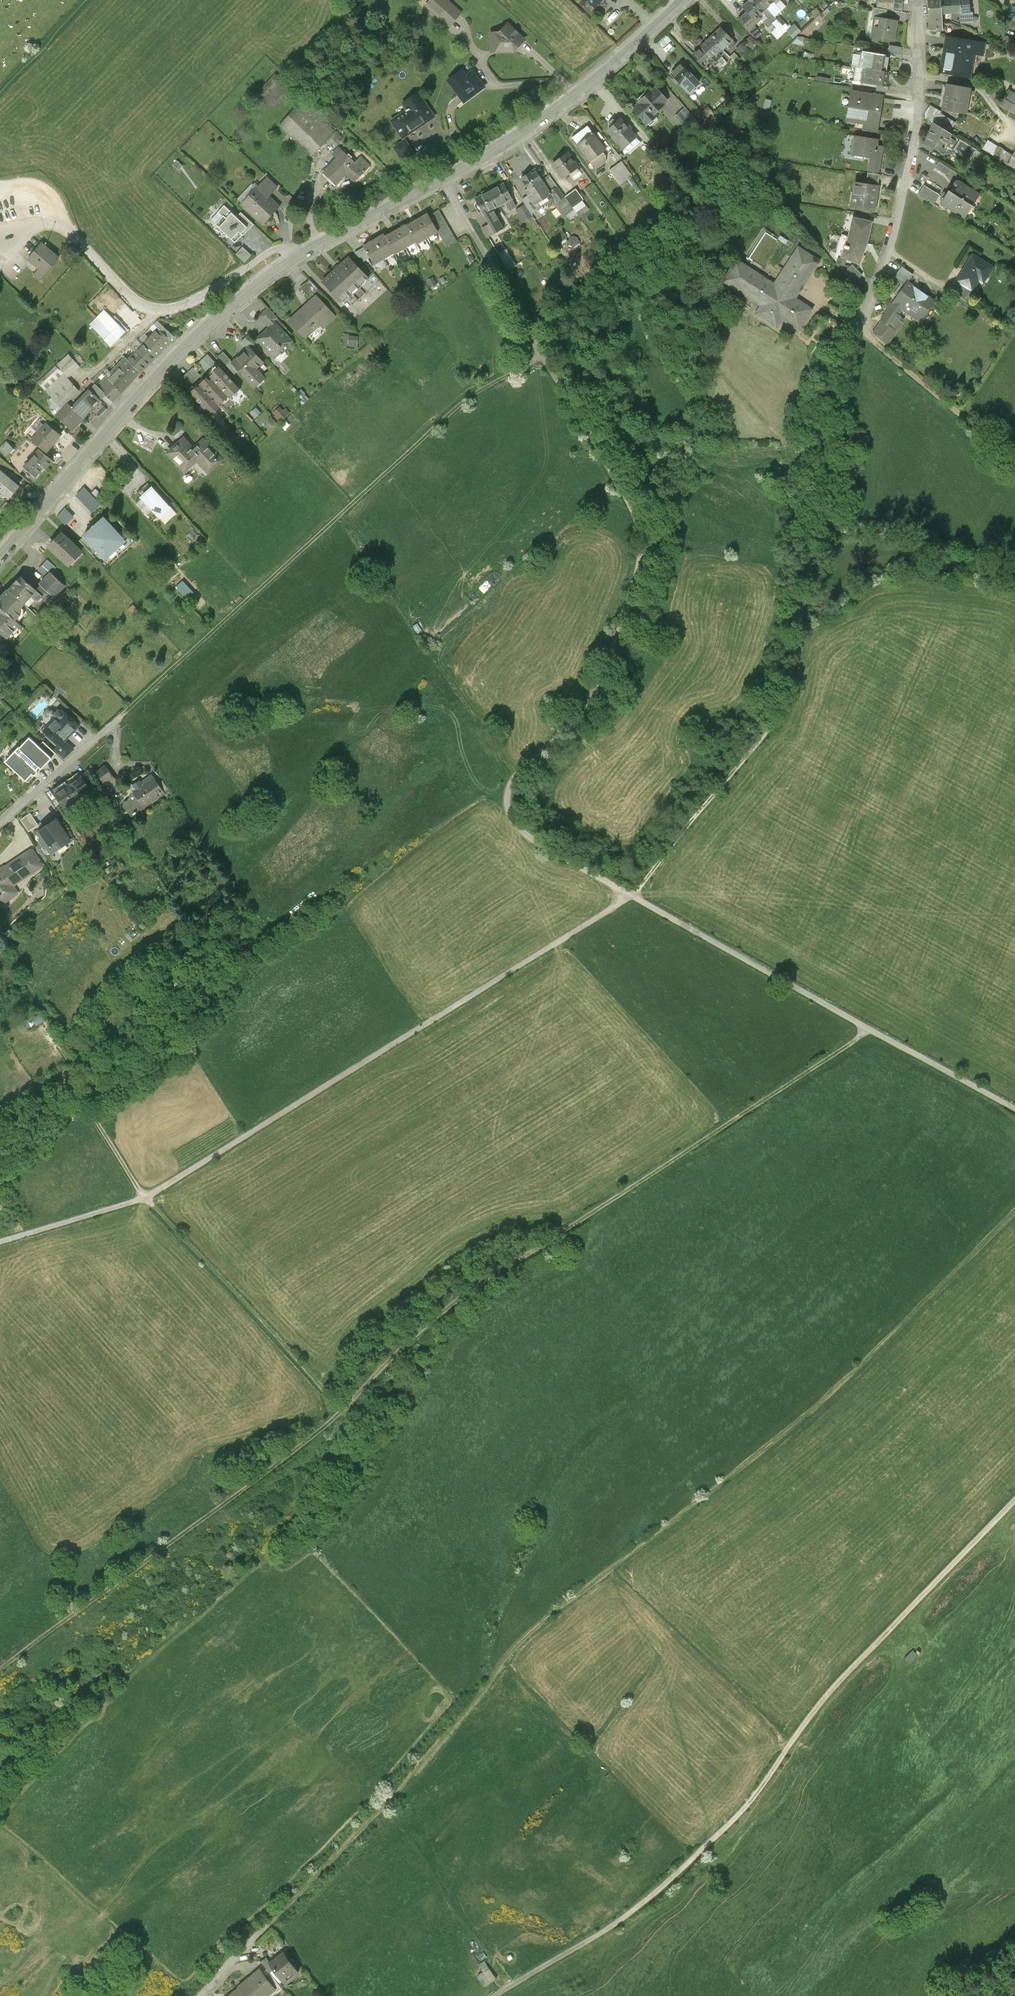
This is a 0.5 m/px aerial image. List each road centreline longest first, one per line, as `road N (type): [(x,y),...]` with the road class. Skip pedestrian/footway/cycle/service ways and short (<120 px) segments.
road 1 (track): [(1014,1212),(840,1385),(553,1613),(268,1925)]
road 2 (residential): [(0,558),(162,371),(246,295),(550,114),(685,0)]
road 3 (track): [(442,179),(638,524),(633,592),(598,687),(579,719),(515,776),(507,798),(529,836),(632,896)]
road 4 (track): [(1014,1499),(847,1674),(745,1812),(616,1927),(500,1995)]
road 5 (track): [(871,1030),(465,1292),(341,1411)]
road 6 (track): [(861,321),(826,422),(831,485),(783,705),(632,896)]
road 7 (track): [(632,896),(147,1198)]
road 8 (track): [(544,357),(450,413),(120,718)]
road 9 (track): [(341,1411),(0,1668)]
road 10 (residential): [(916,0),(918,119),(901,207),(861,321)]
road 11 (track): [(341,1411),(147,1198)]
road 12 (track): [(632,896),(871,1030)]
road 13 (track): [(1014,449),(862,330)]
road 14 (track): [(347,1405),(344,1438),(267,1560)]
road 15 (track): [(871,1030),(1014,1110)]
road 16 (residential): [(0,826),(120,718)]
road 17 (track): [(147,1198),(0,1242)]
road 18 (track): [(635,46),(741,155)]
road 19 (track): [(73,1083),(147,1198)]
road 20 (track): [(0,92),(87,0)]

